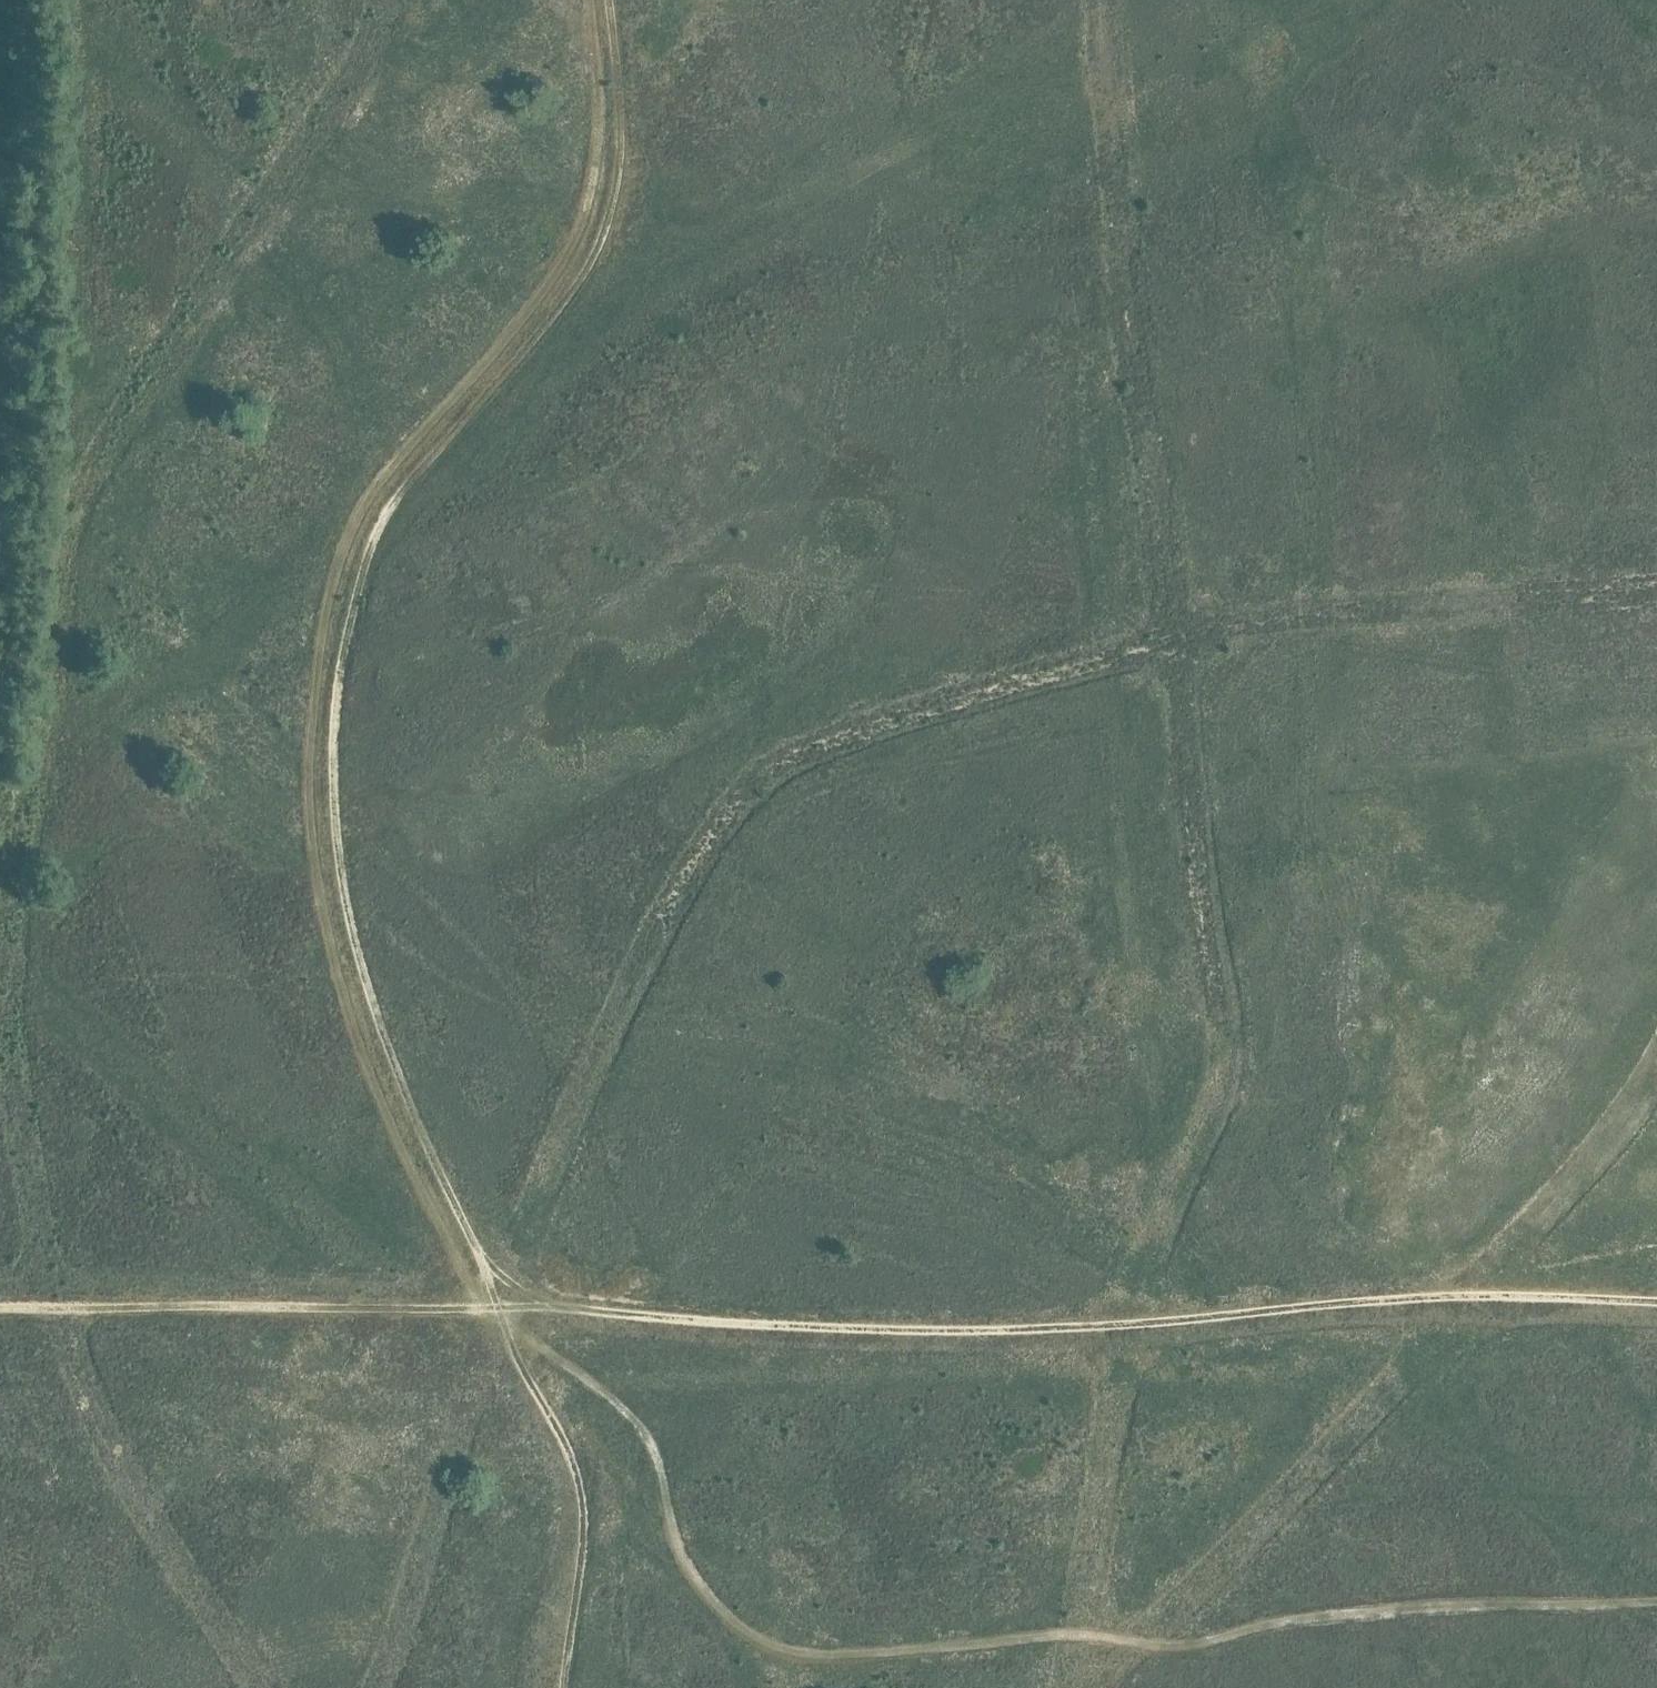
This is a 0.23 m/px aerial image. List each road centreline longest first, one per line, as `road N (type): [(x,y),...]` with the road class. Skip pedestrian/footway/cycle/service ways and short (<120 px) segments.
road 1 (track): [(612,0),(621,127),(606,227),(549,328),(435,453),(379,530),(340,676),(336,837),(349,914),(419,1126),(487,1266),(494,1308)]
road 2 (track): [(494,1308),(529,1297),(685,1320),(891,1330),(1159,1322),(1427,1297),(1656,1302)]
road 3 (track): [(494,1308),(579,1480),(582,1560),(564,1687)]

